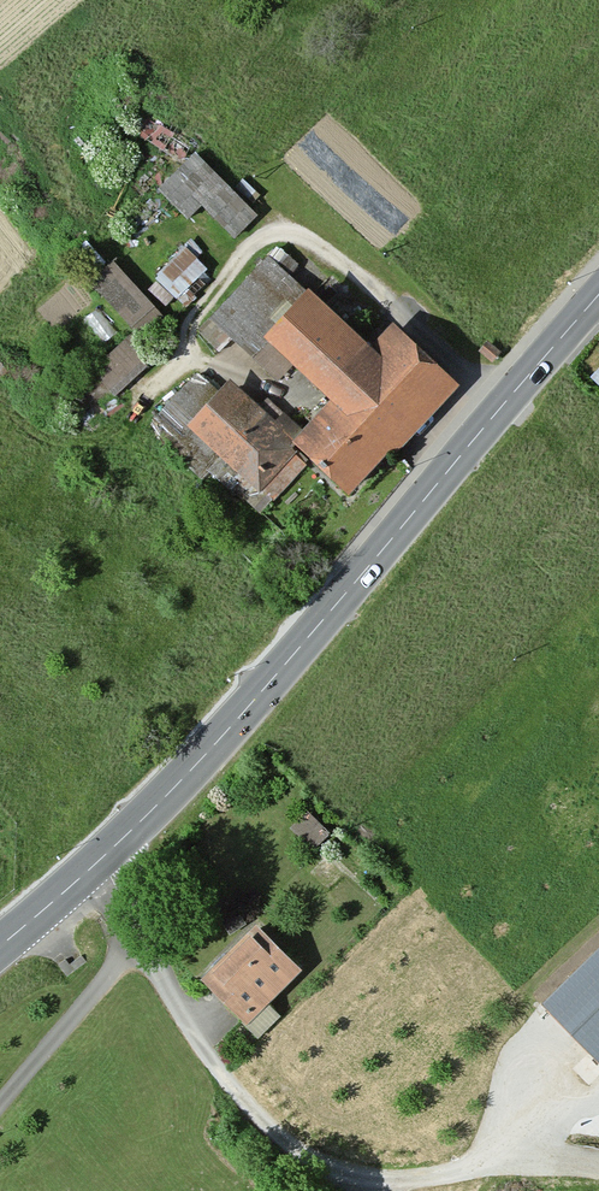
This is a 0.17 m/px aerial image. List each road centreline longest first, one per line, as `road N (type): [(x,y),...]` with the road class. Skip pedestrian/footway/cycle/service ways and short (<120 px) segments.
road 1 (secondary): [(598,295),(231,727),(104,857),(0,947)]
road 2 (track): [(138,943),(226,1082),(289,1147),(340,1183),(372,1187),(464,1175),(529,1190)]

